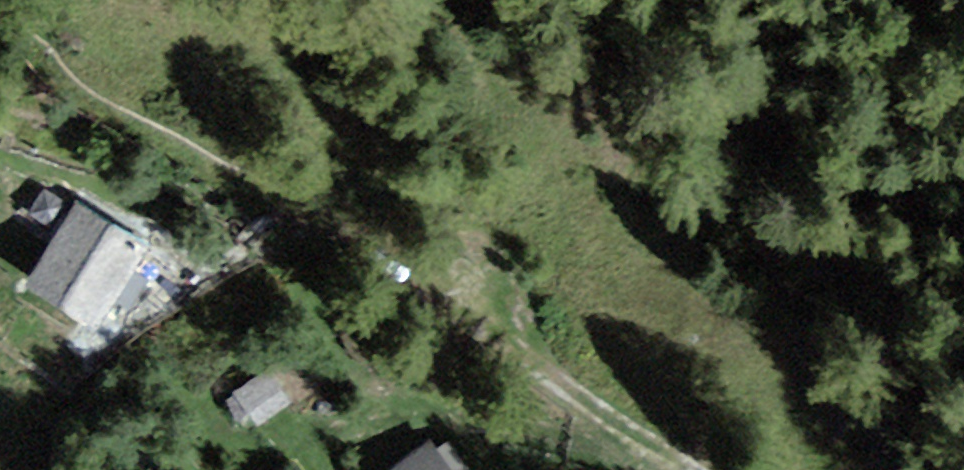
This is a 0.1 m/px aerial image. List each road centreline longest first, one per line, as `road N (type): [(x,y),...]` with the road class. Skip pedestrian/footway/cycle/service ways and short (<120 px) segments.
road 1 (track): [(0,124),(26,123),(173,175),(400,268)]
road 2 (track): [(689,469),(514,363),(400,268)]
road 3 (track): [(681,469),(502,437),(349,431)]

